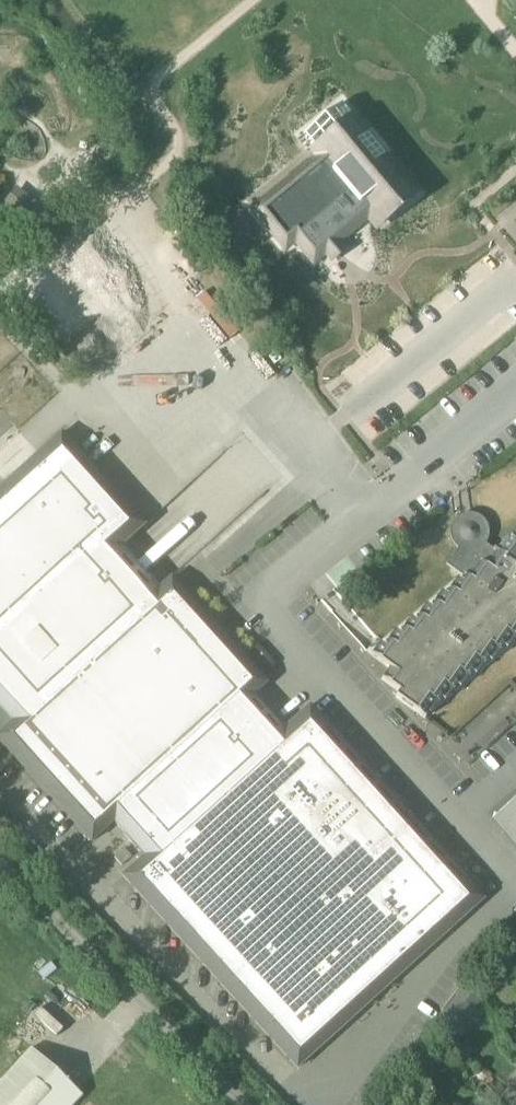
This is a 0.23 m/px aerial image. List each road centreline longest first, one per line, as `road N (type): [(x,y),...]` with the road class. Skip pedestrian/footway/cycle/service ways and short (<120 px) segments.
road 1 (unclassified): [(249,1104),(0,862)]

